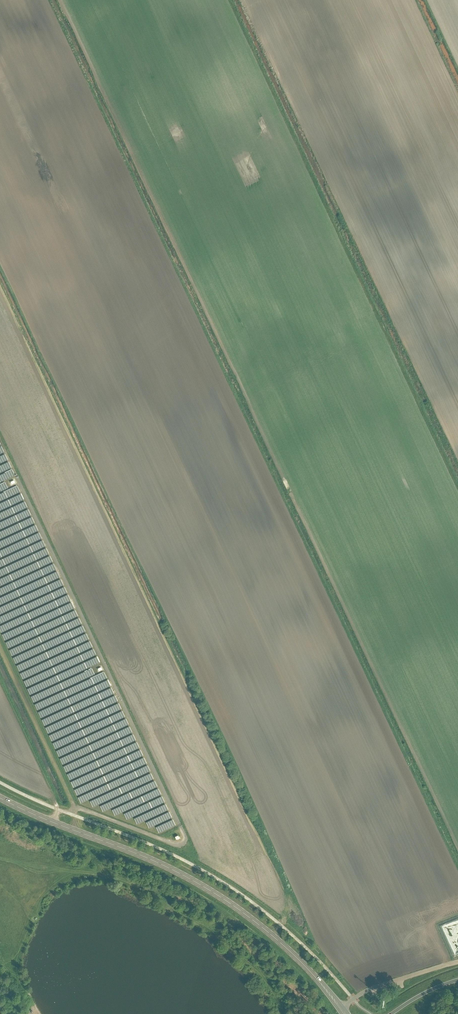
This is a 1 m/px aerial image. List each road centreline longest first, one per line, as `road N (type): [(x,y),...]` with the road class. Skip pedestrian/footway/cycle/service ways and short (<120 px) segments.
road 1 (primary): [(341,1008),(295,954),(233,904),(167,866),(0,798)]
road 2 (unclassified): [(341,1008),(373,988),(457,961)]

